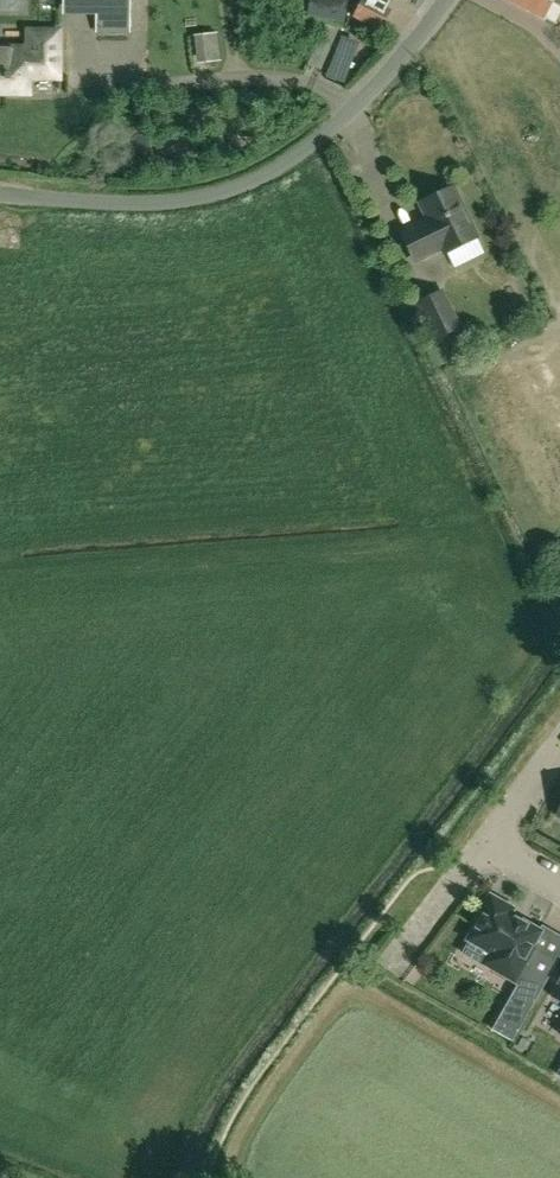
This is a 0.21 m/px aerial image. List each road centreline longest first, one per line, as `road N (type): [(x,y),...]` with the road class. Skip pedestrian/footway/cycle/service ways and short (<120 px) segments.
road 1 (unclassified): [(0,200),(184,203),(257,183),(359,109),(447,0)]
road 2 (residential): [(487,846),(400,964)]

